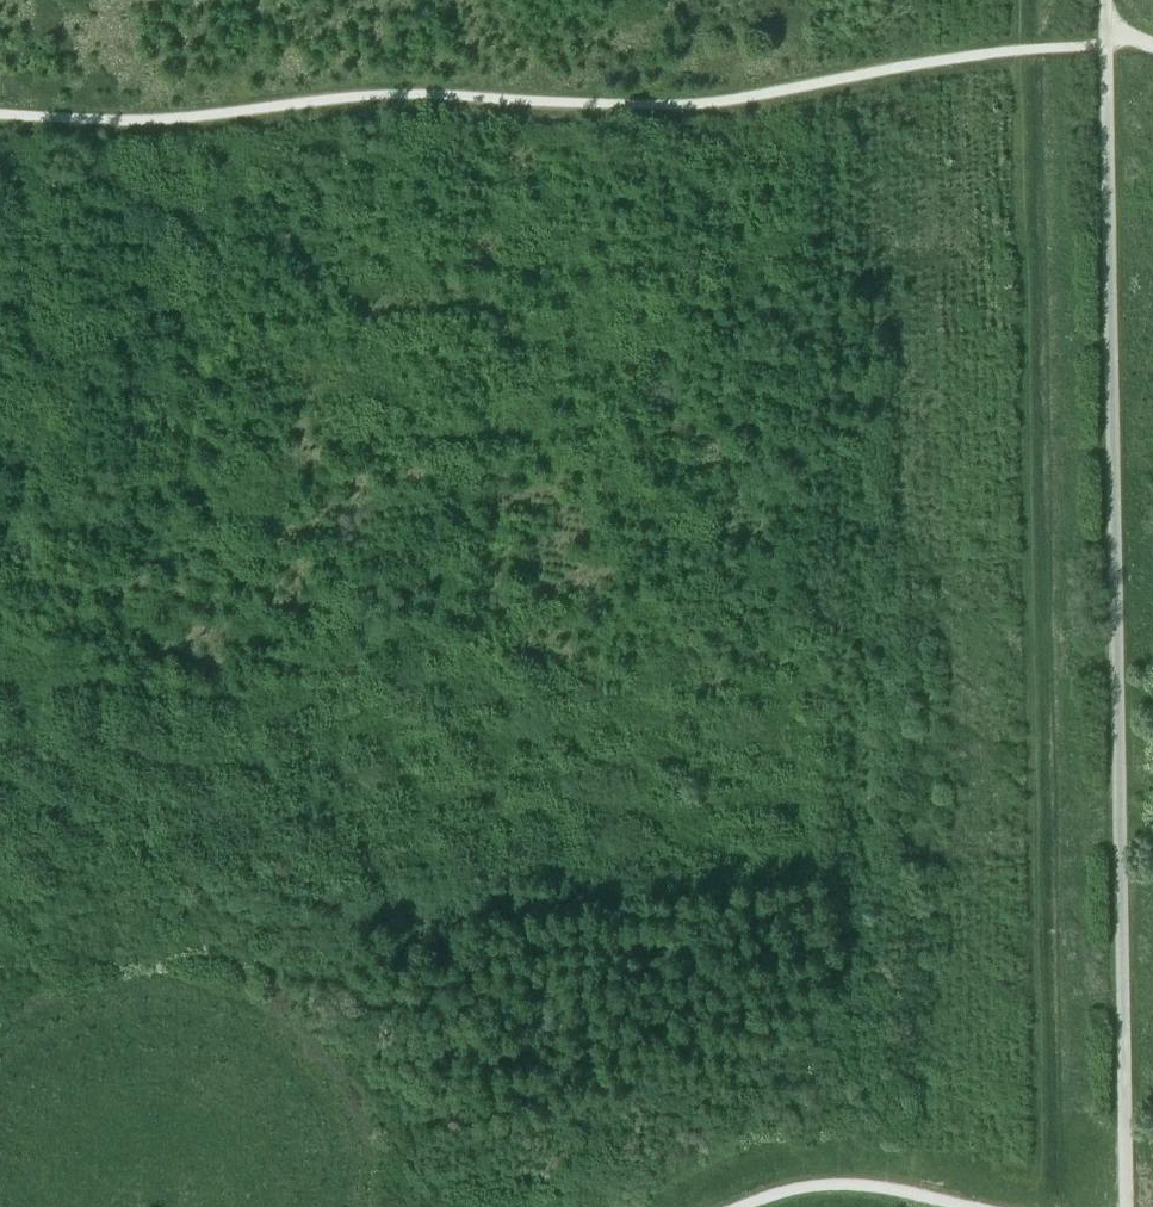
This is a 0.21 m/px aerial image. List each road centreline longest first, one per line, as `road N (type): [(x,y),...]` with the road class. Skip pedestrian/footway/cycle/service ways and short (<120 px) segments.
road 1 (track): [(1126,1206),(1106,0)]

